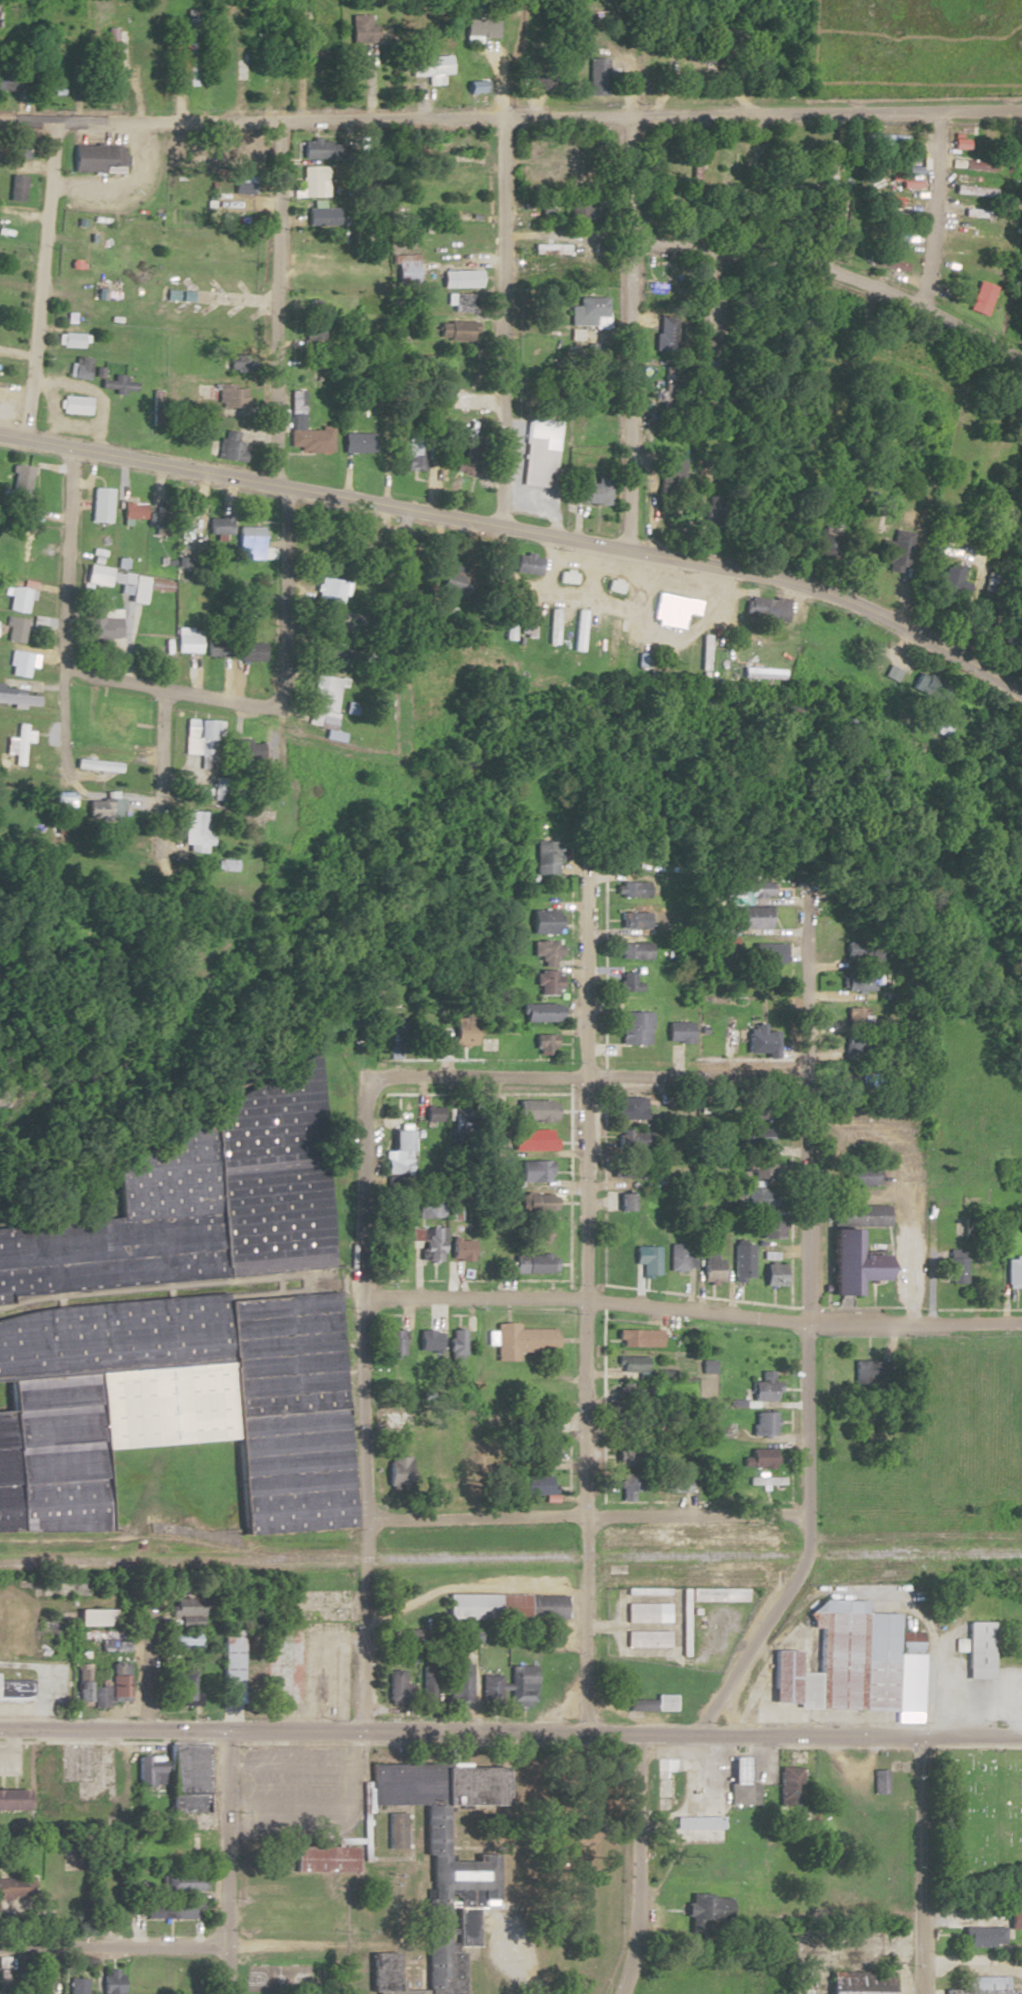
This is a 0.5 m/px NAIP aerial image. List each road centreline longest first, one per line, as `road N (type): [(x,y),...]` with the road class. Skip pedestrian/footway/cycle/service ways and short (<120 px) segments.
road 1 (tertiary): [(0,434),(813,587),(1021,693)]
road 2 (residential): [(0,122),(1021,109)]
road 3 (tertiary): [(1021,1737),(0,1731)]
road 4 (residential): [(805,893),(803,1554),(693,1734)]
road 5 (residential): [(578,1733),(584,877)]
road 6 (residential): [(359,1732),(360,1107),(365,1092),(396,1081)]
road 7 (residential): [(1021,1324),(804,1323),(581,1302),(361,1296)]
road 8 (residential): [(629,550),(629,69)]
road 9 (residential): [(803,1515),(365,1518)]
road 10 (residential): [(504,116),(500,526)]
road 11 (residential): [(804,1078),(396,1081)]
road 12 (residential): [(1021,360),(876,289),(634,242)]
road 13 (residential): [(374,1946),(0,1947)]
road 14 (residential): [(272,485),(280,119)]
road 15 (residential): [(20,438),(59,121)]
road 16 (residential): [(225,1993),(223,1731)]
road 17 (residential): [(619,1993),(634,1948),(638,1734)]
road 18 (residential): [(915,1993),(917,1736)]
road 19 (residential): [(66,447),(58,648),(64,664)]
road 20 (residential): [(64,664),(243,706),(276,698)]
road 21 (residential): [(276,698),(291,489)]
road 22 (residential): [(922,306),(936,110)]
road 23 (residential): [(159,692),(166,881)]
road 24 (residential): [(20,1731),(32,1564)]

